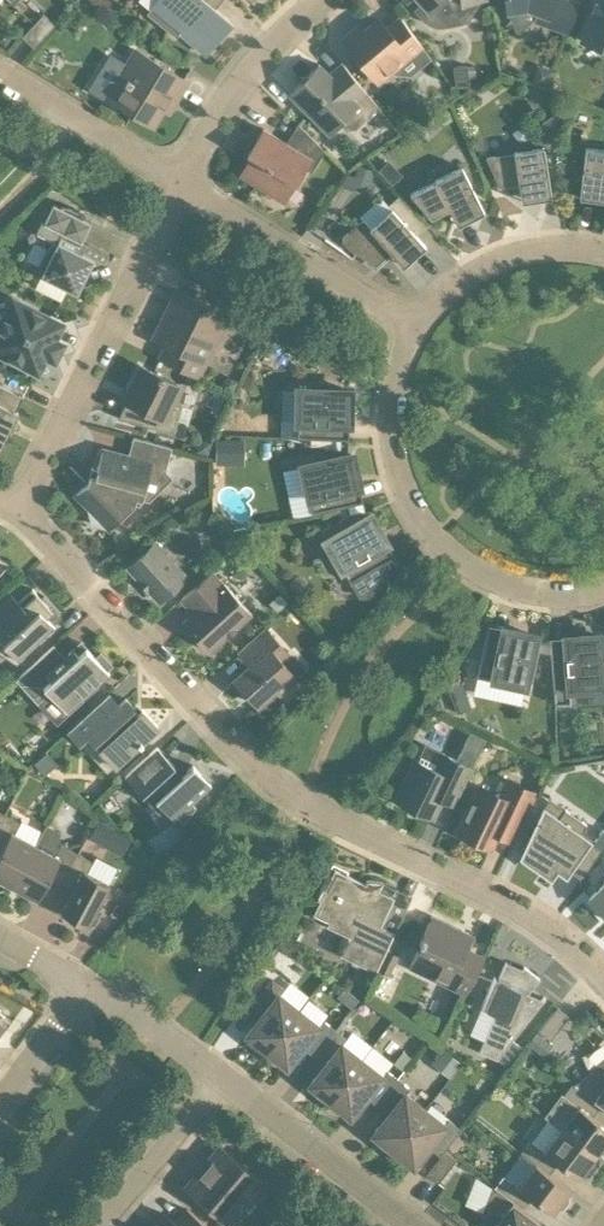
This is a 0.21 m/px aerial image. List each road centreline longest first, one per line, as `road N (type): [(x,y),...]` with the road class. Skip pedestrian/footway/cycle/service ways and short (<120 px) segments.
road 1 (residential): [(15,511),(271,780),(521,912),(603,981)]
road 2 (residential): [(417,327),(395,377),(390,431),(401,484),(428,531),(468,568),(515,589),(603,591)]
road 3 (residential): [(15,511),(181,183)]
road 4 (residential): [(417,327),(181,183)]
road 5 (residential): [(409,1225),(224,1081)]
road 6 (residential): [(181,183),(239,84),(317,0)]
road 7 (residential): [(181,183),(0,69)]
road 8 (residential): [(603,253),(550,249),(499,261),(453,288),(417,327)]
road 9 (residential): [(101,1225),(224,1081)]
road 10 (residential): [(224,1081),(91,987)]
road 11 (residential): [(0,1104),(91,987)]

